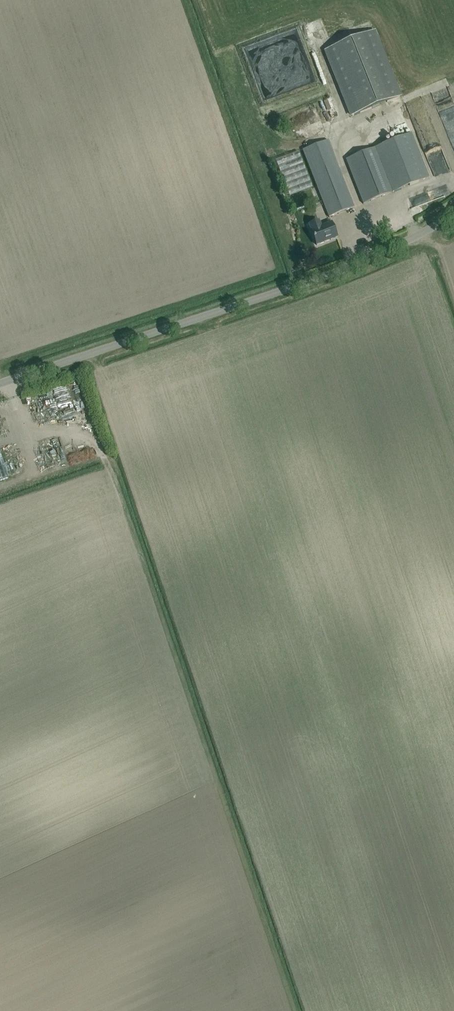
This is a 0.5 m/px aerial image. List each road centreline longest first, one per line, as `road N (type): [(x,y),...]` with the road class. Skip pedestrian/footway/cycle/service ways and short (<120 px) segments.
road 1 (unclassified): [(0,382),(350,269),(453,216)]

